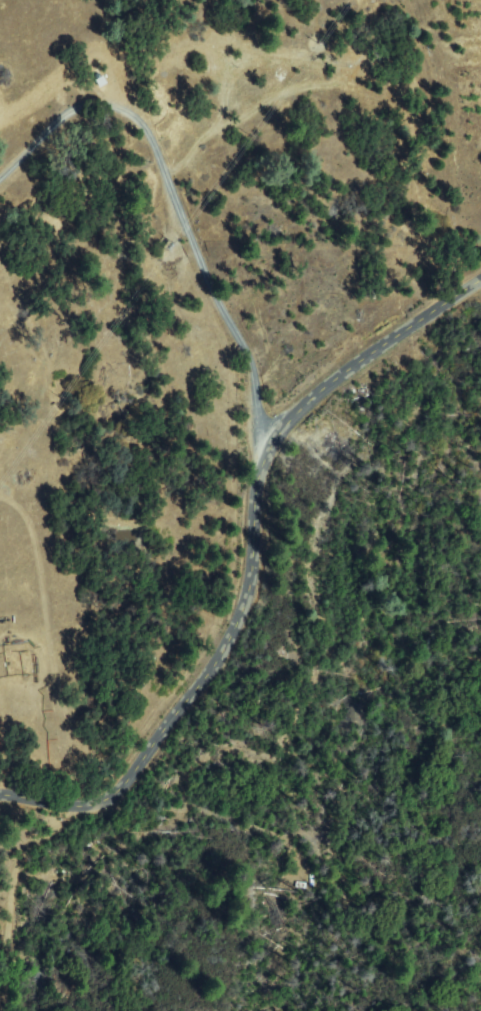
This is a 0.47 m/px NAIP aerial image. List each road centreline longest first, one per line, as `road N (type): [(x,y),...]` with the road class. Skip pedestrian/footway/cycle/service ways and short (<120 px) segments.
road 1 (tertiary): [(480,276),(368,352),(280,429),(256,480),(242,588),(227,631),(135,764),(86,799),(0,795)]
road 2 (residential): [(227,631),(259,402),(246,349),(153,135),(120,107),(86,106),(0,179)]

